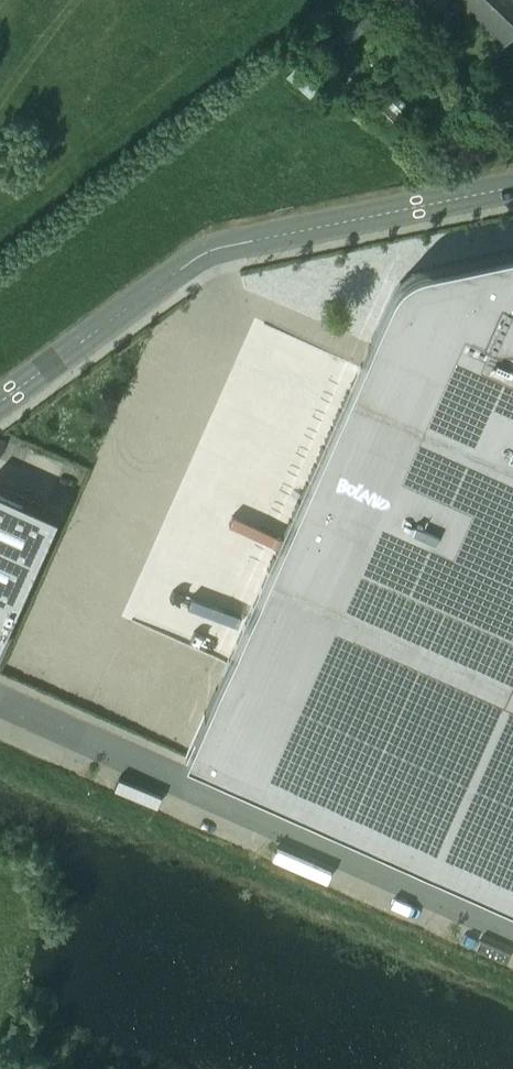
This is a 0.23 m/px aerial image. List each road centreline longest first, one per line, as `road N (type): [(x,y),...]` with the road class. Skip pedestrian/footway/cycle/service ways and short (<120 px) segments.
road 1 (unclassified): [(0,401),(200,255),(512,187)]
road 2 (unclassified): [(0,699),(512,929)]

